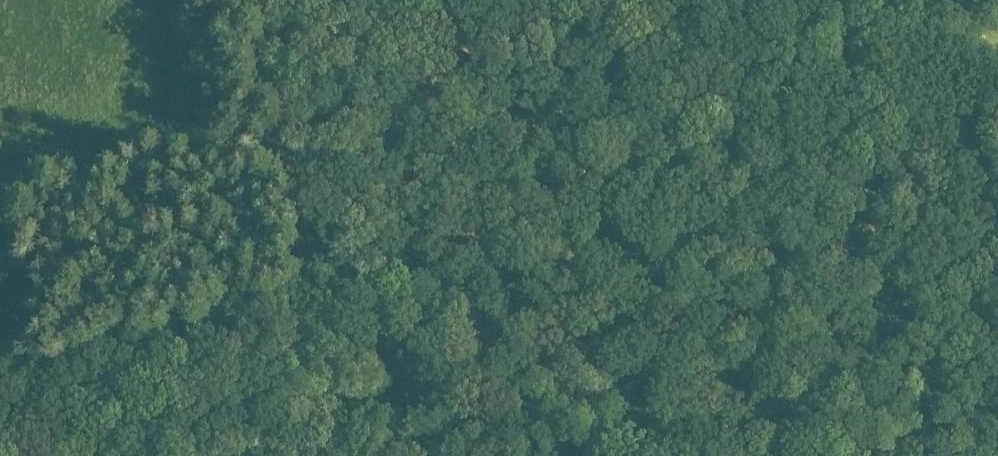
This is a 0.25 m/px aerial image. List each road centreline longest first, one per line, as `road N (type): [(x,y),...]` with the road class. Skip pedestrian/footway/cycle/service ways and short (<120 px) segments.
road 1 (track): [(644,455),(746,165),(724,68),(663,0)]

